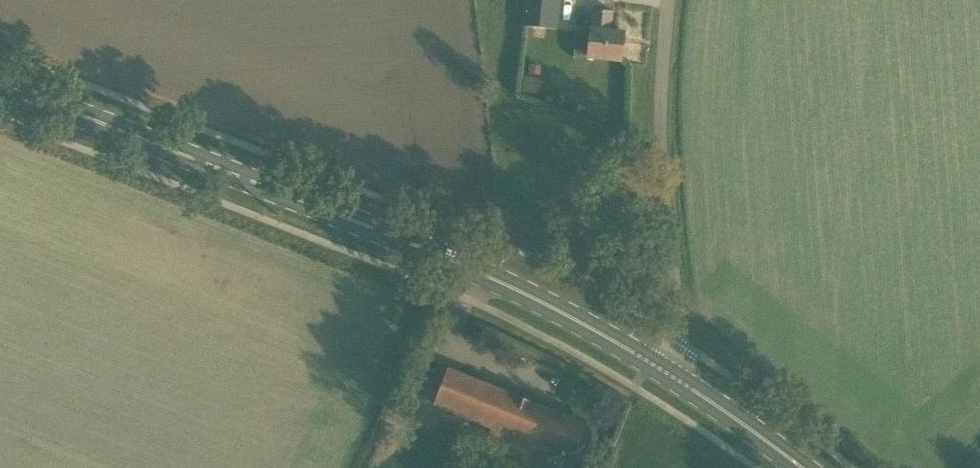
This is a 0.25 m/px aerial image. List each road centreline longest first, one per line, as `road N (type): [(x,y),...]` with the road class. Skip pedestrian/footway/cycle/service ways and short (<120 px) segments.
road 1 (primary): [(652,363),(458,261),(0,85)]
road 2 (unclassified): [(652,363),(672,340),(675,303),(660,135),(669,0)]
road 3 (primary): [(799,467),(652,363)]

